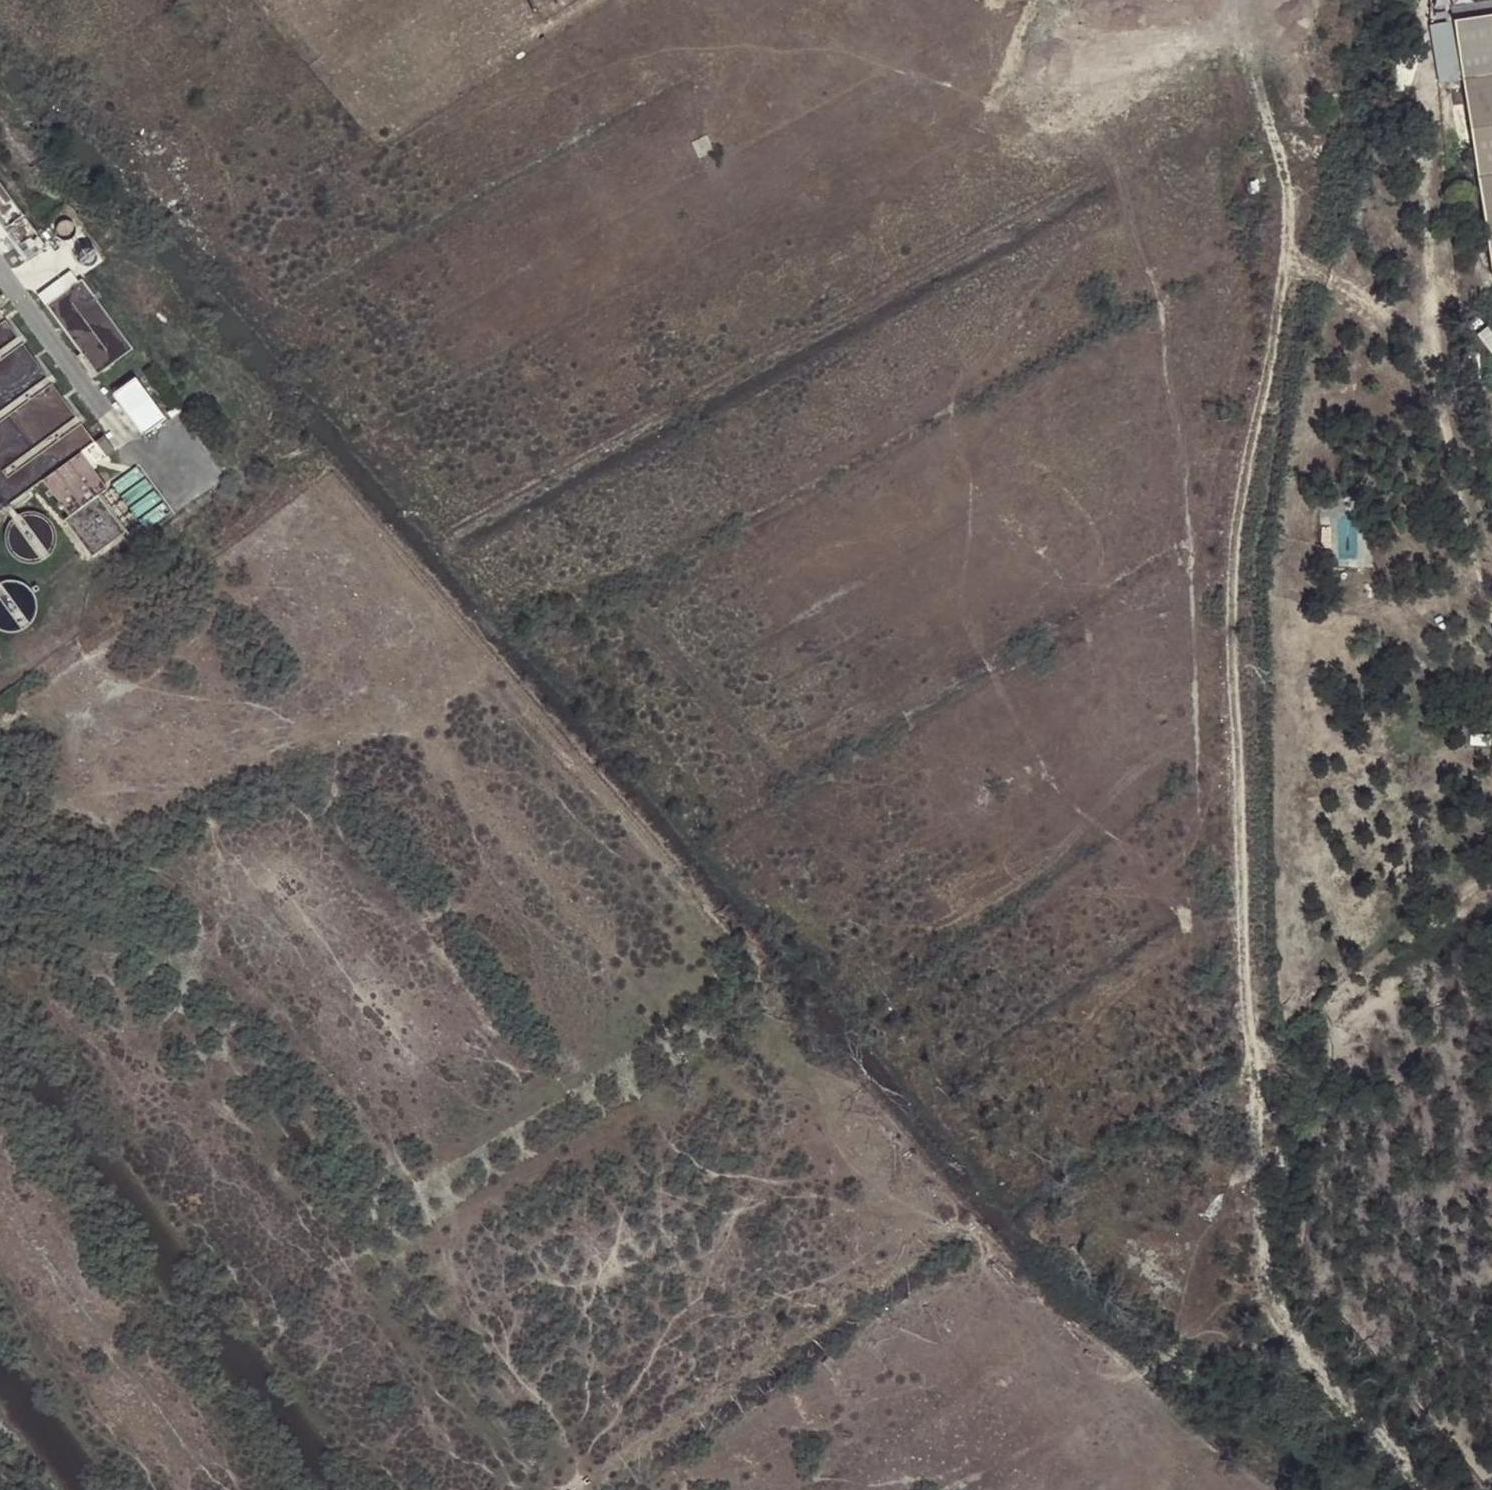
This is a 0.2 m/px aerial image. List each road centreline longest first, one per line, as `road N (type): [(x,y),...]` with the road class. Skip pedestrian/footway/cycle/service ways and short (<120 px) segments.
road 1 (track): [(1457,8),(1432,34),(1429,258),(1471,554),(1491,604)]

